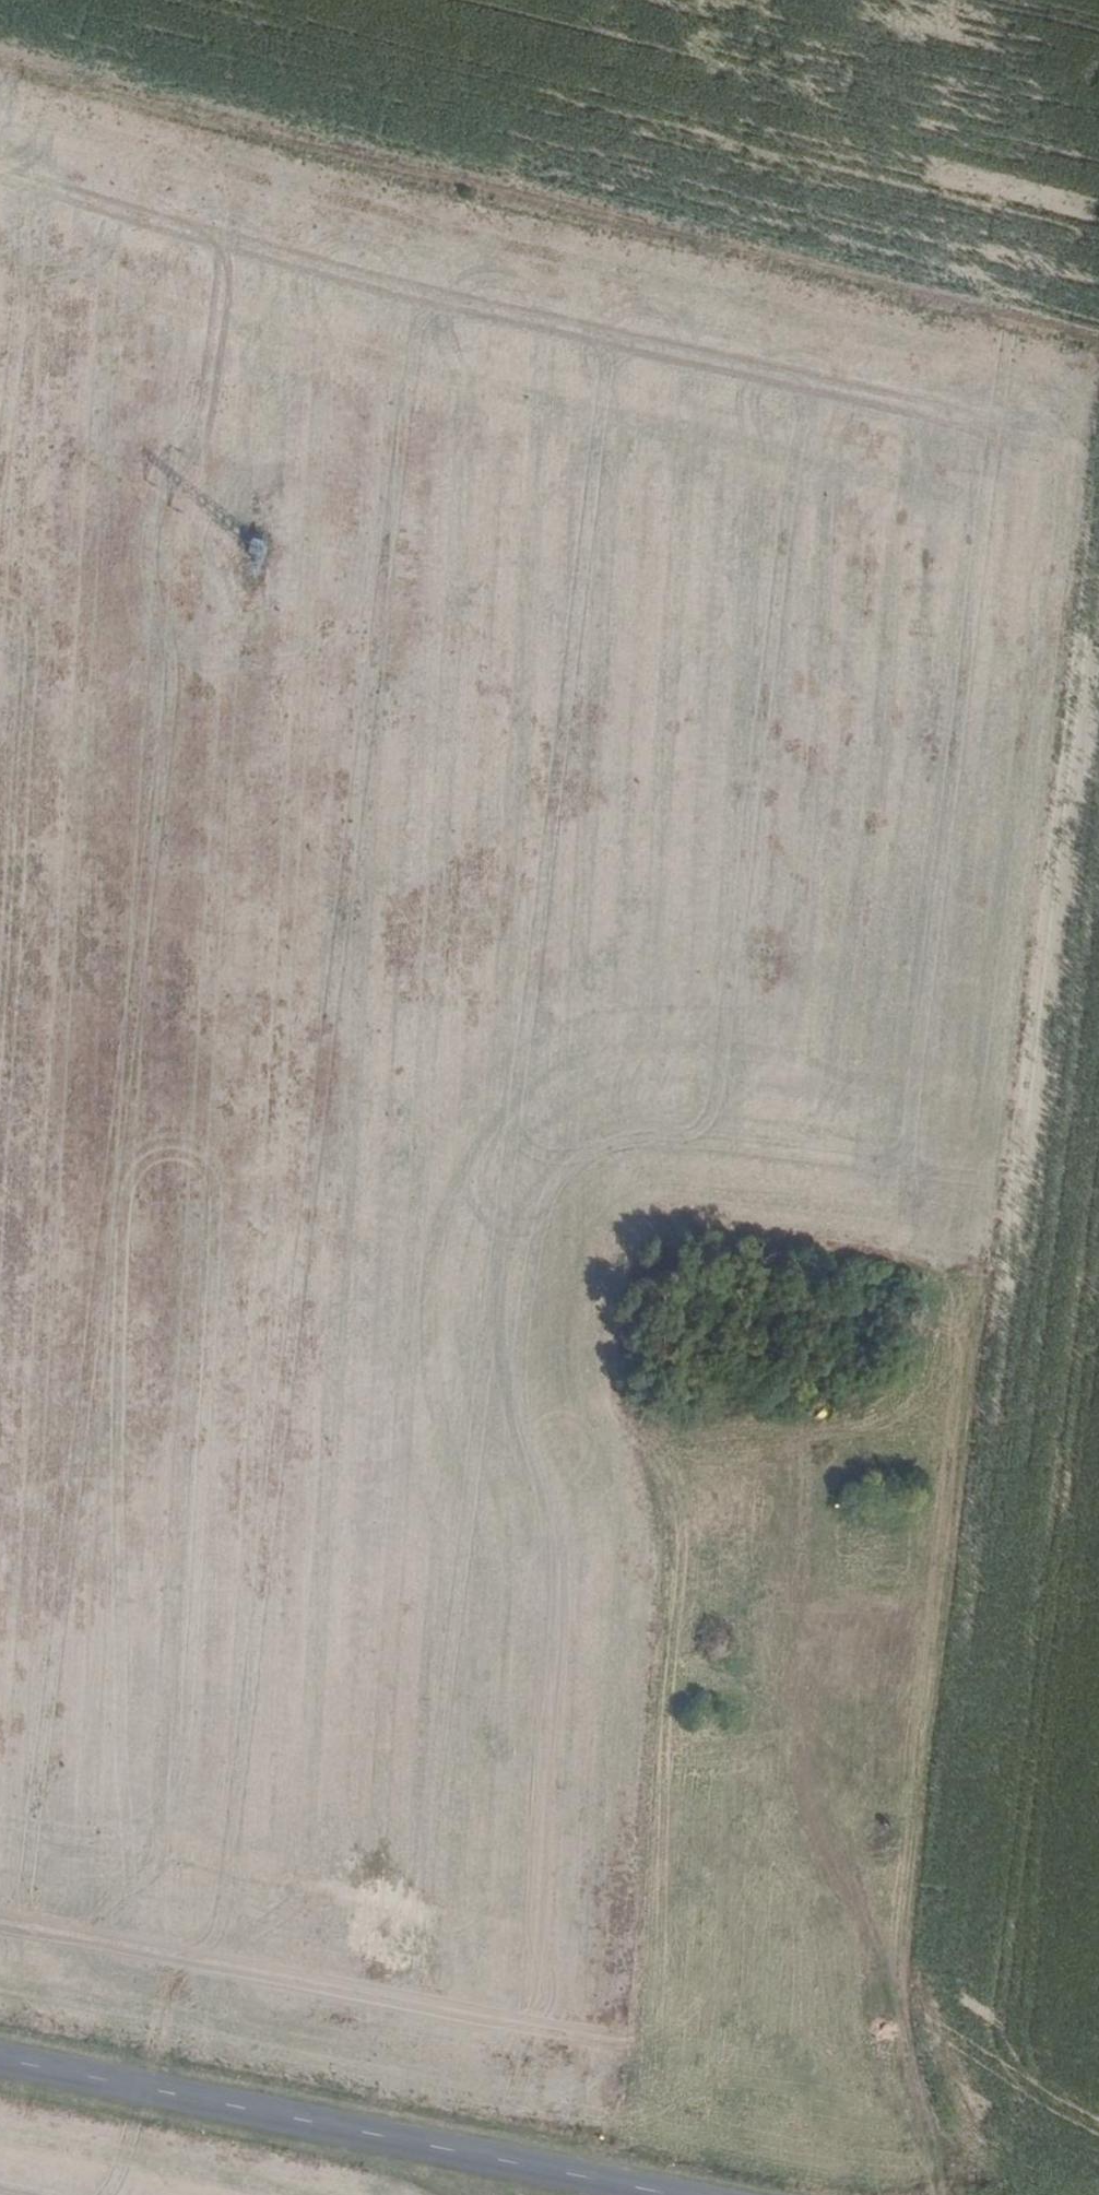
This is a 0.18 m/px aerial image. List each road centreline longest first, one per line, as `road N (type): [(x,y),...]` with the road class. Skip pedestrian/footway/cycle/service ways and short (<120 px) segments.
road 1 (track): [(0,70),(1098,341)]
road 2 (tertiary): [(674,2194),(0,2059)]

